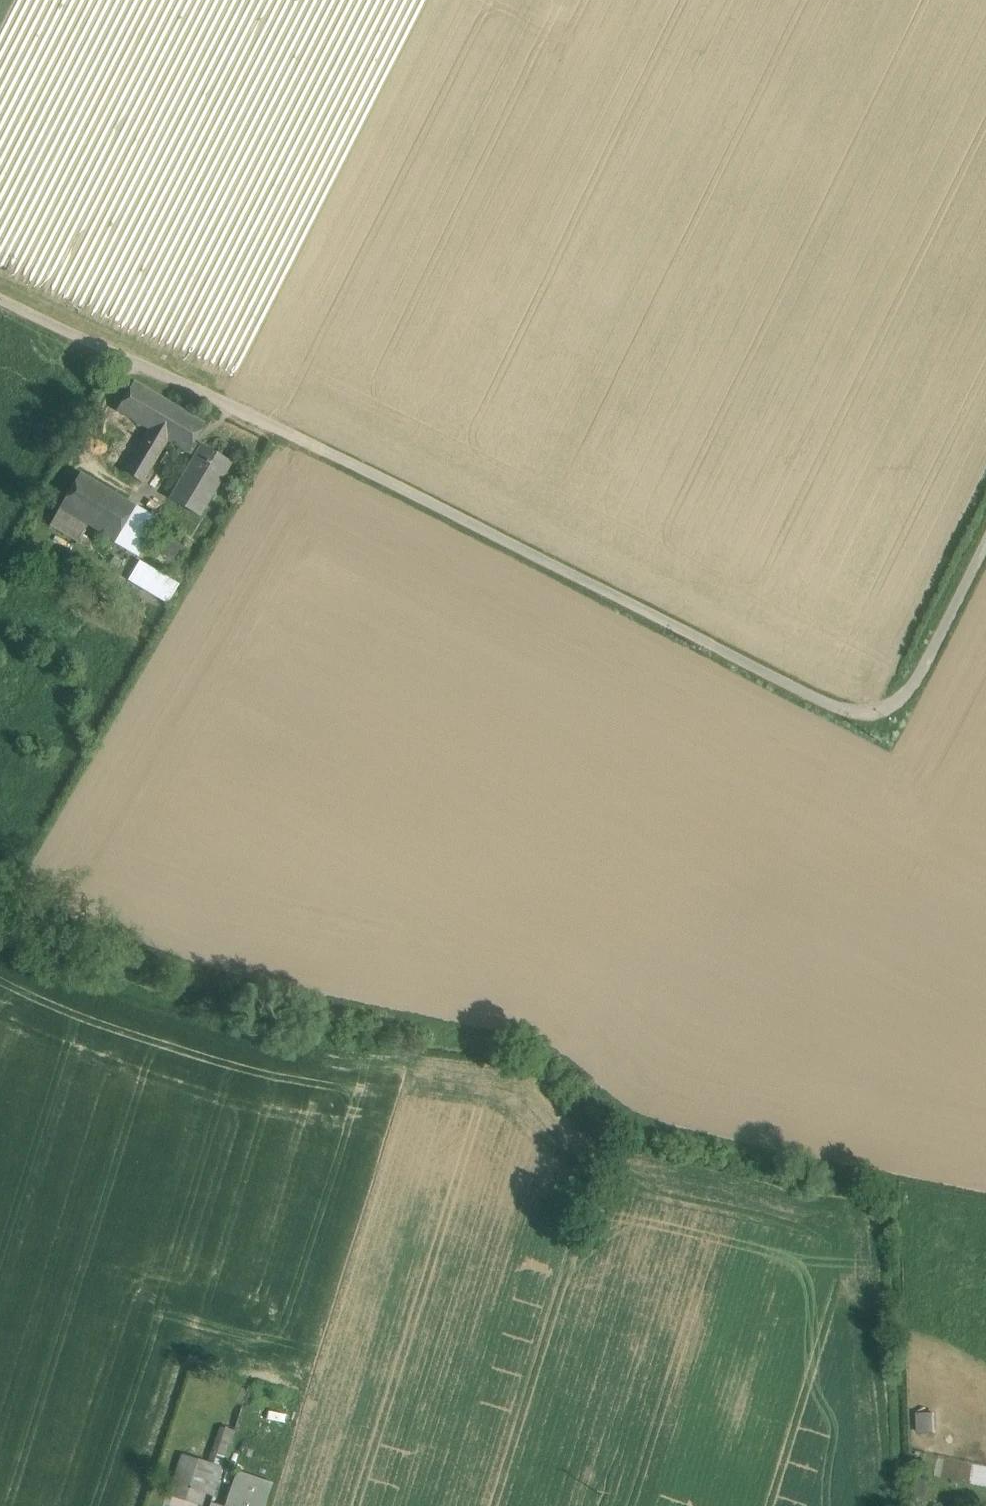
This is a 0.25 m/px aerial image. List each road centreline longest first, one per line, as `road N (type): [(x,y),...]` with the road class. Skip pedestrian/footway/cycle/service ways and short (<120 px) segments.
road 1 (unclassified): [(0,299),(857,713),(888,712),(910,695),(985,550)]

